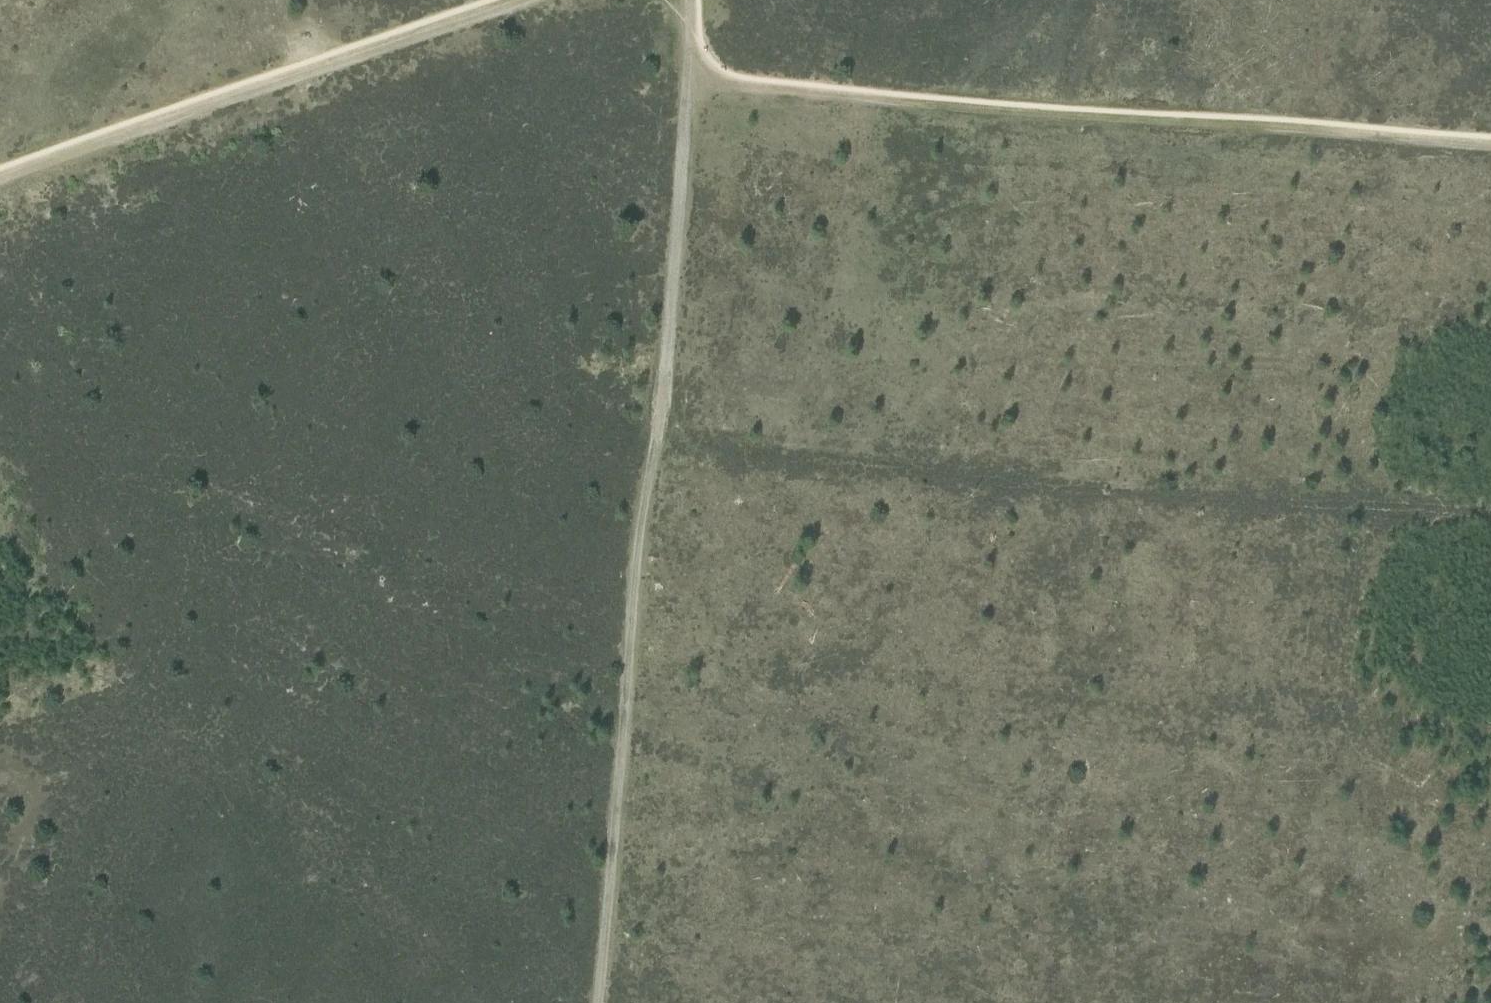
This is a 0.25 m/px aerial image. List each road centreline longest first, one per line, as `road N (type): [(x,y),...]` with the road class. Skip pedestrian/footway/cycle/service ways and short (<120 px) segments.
road 1 (track): [(689,82),(596,1002)]
road 2 (track): [(689,82),(1490,145)]
road 3 (track): [(529,0),(0,181)]

